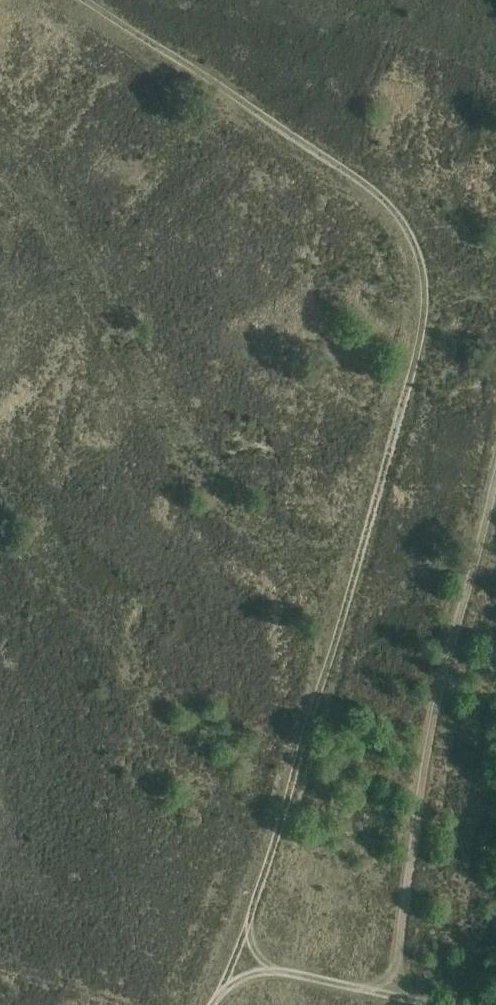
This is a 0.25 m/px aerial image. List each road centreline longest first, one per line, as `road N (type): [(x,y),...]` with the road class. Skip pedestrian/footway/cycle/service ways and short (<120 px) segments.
road 1 (track): [(88,0),(390,203),(423,268),(422,336),(239,961),(393,995)]
road 2 (track): [(393,995),(441,684),(495,478)]

